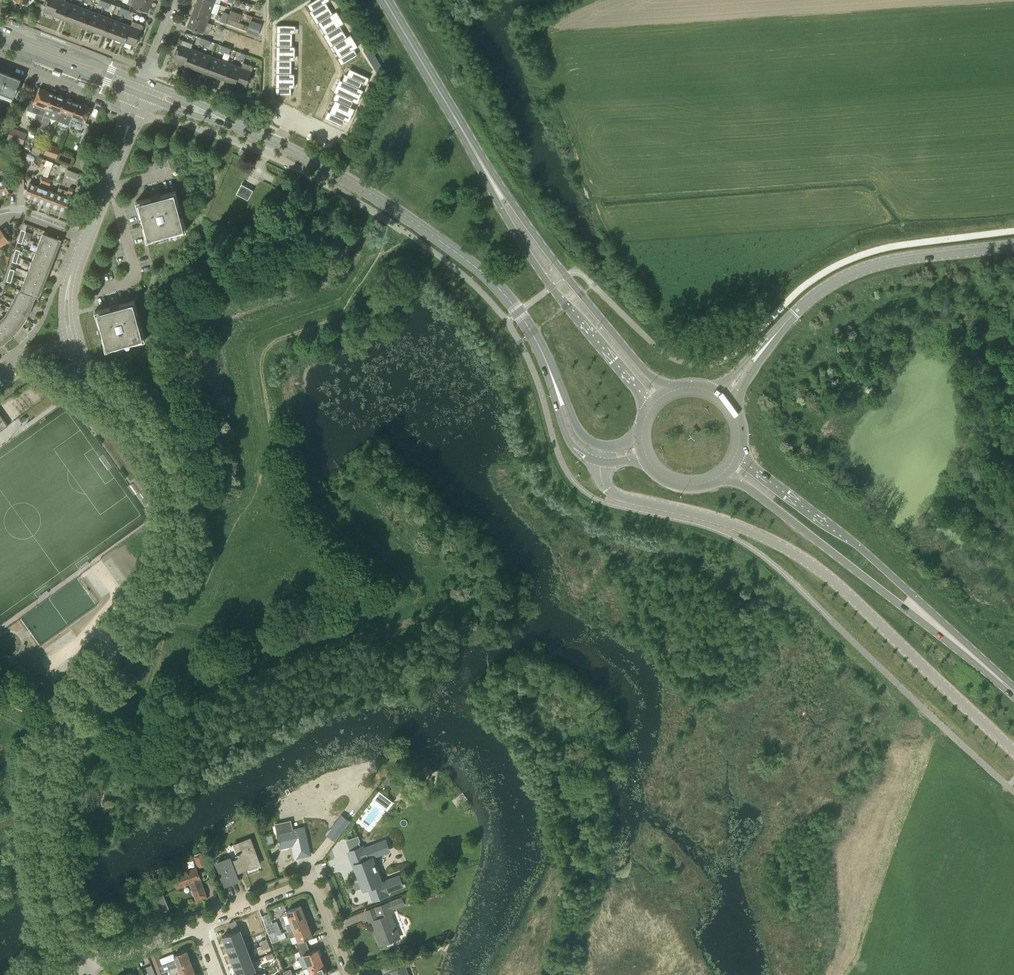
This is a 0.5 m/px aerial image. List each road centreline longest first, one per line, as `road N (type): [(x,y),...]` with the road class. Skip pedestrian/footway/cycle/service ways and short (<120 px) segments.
road 1 (tertiary): [(87,970),(47,861),(46,783),(62,728),(166,568),(175,505),(156,443),(92,380),(72,343)]
road 2 (tertiary): [(1013,750),(804,560),(738,526),(610,491),(602,463)]
road 3 (tertiary): [(556,387),(518,312),(479,270),(366,191),(235,124)]
road 4 (primary): [(475,152),(534,263),(650,411)]
road 5 (primary): [(665,396),(475,152)]
road 6 (primary): [(959,643),(857,544),(736,453)]
road 7 (primary): [(725,471),(959,643)]
road 8 (tertiary): [(767,345),(810,298),(854,273),(1013,246)]
road 9 (residential): [(196,920),(296,879),(312,885),(352,974)]
road 10 (primary): [(475,152),(383,0)]
road 11 (tertiary): [(84,240),(140,94)]
road 12 (tertiary): [(144,82),(0,27)]
road 13 (tertiary): [(0,38),(140,94)]
road 14 (residential): [(87,970),(196,920)]

